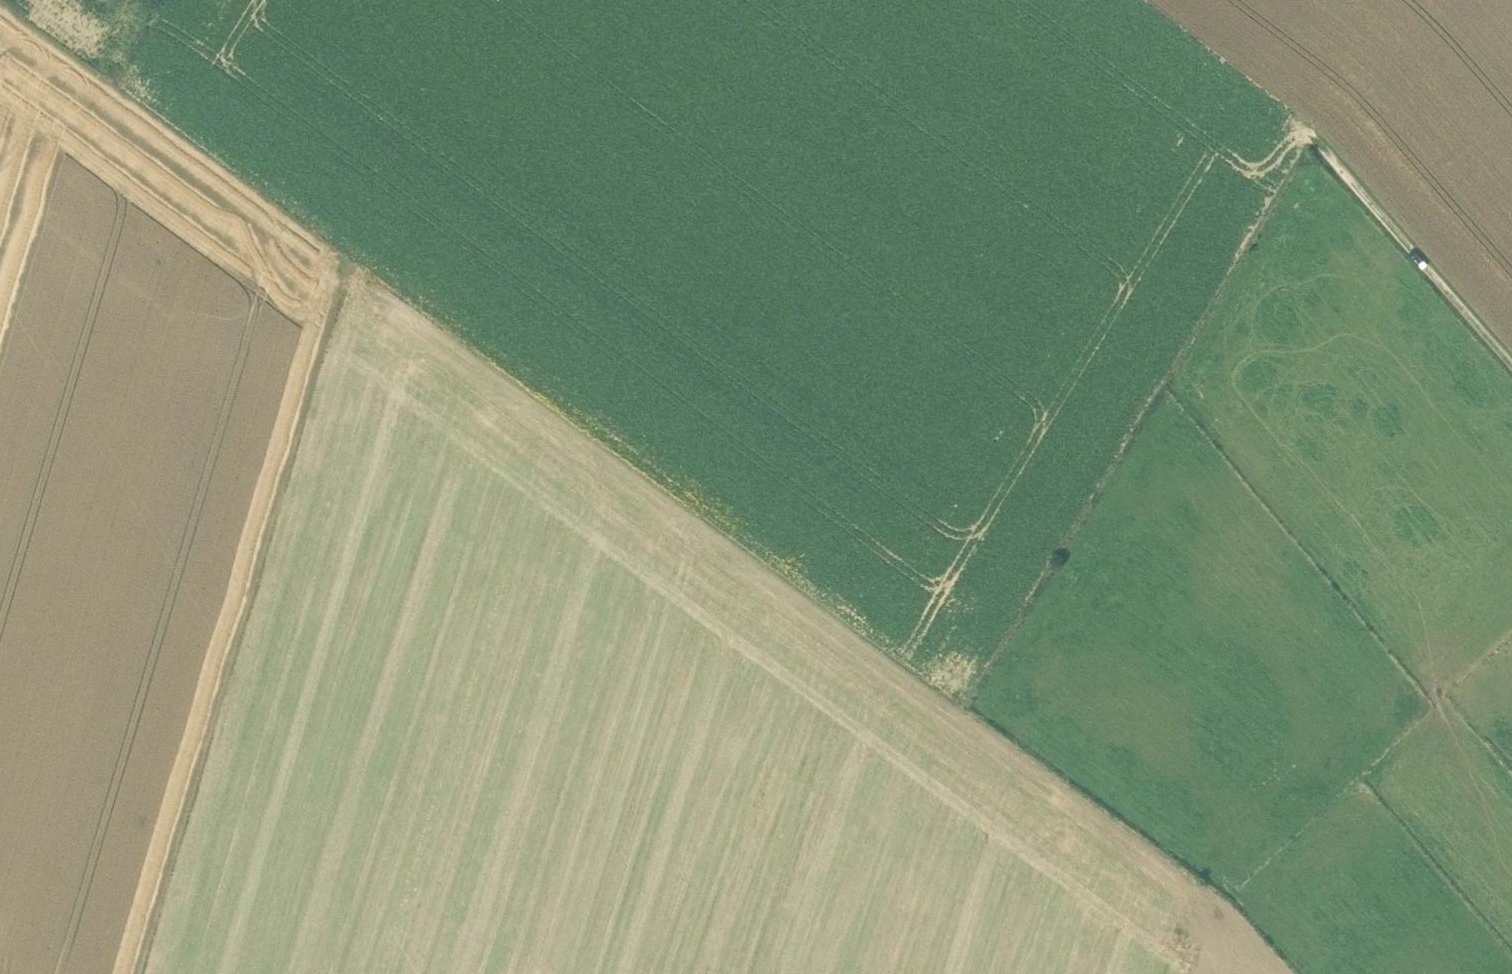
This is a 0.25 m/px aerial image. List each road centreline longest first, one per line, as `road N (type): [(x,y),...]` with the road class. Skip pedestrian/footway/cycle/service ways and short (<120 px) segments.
road 1 (track): [(1511,365),(1315,143)]

